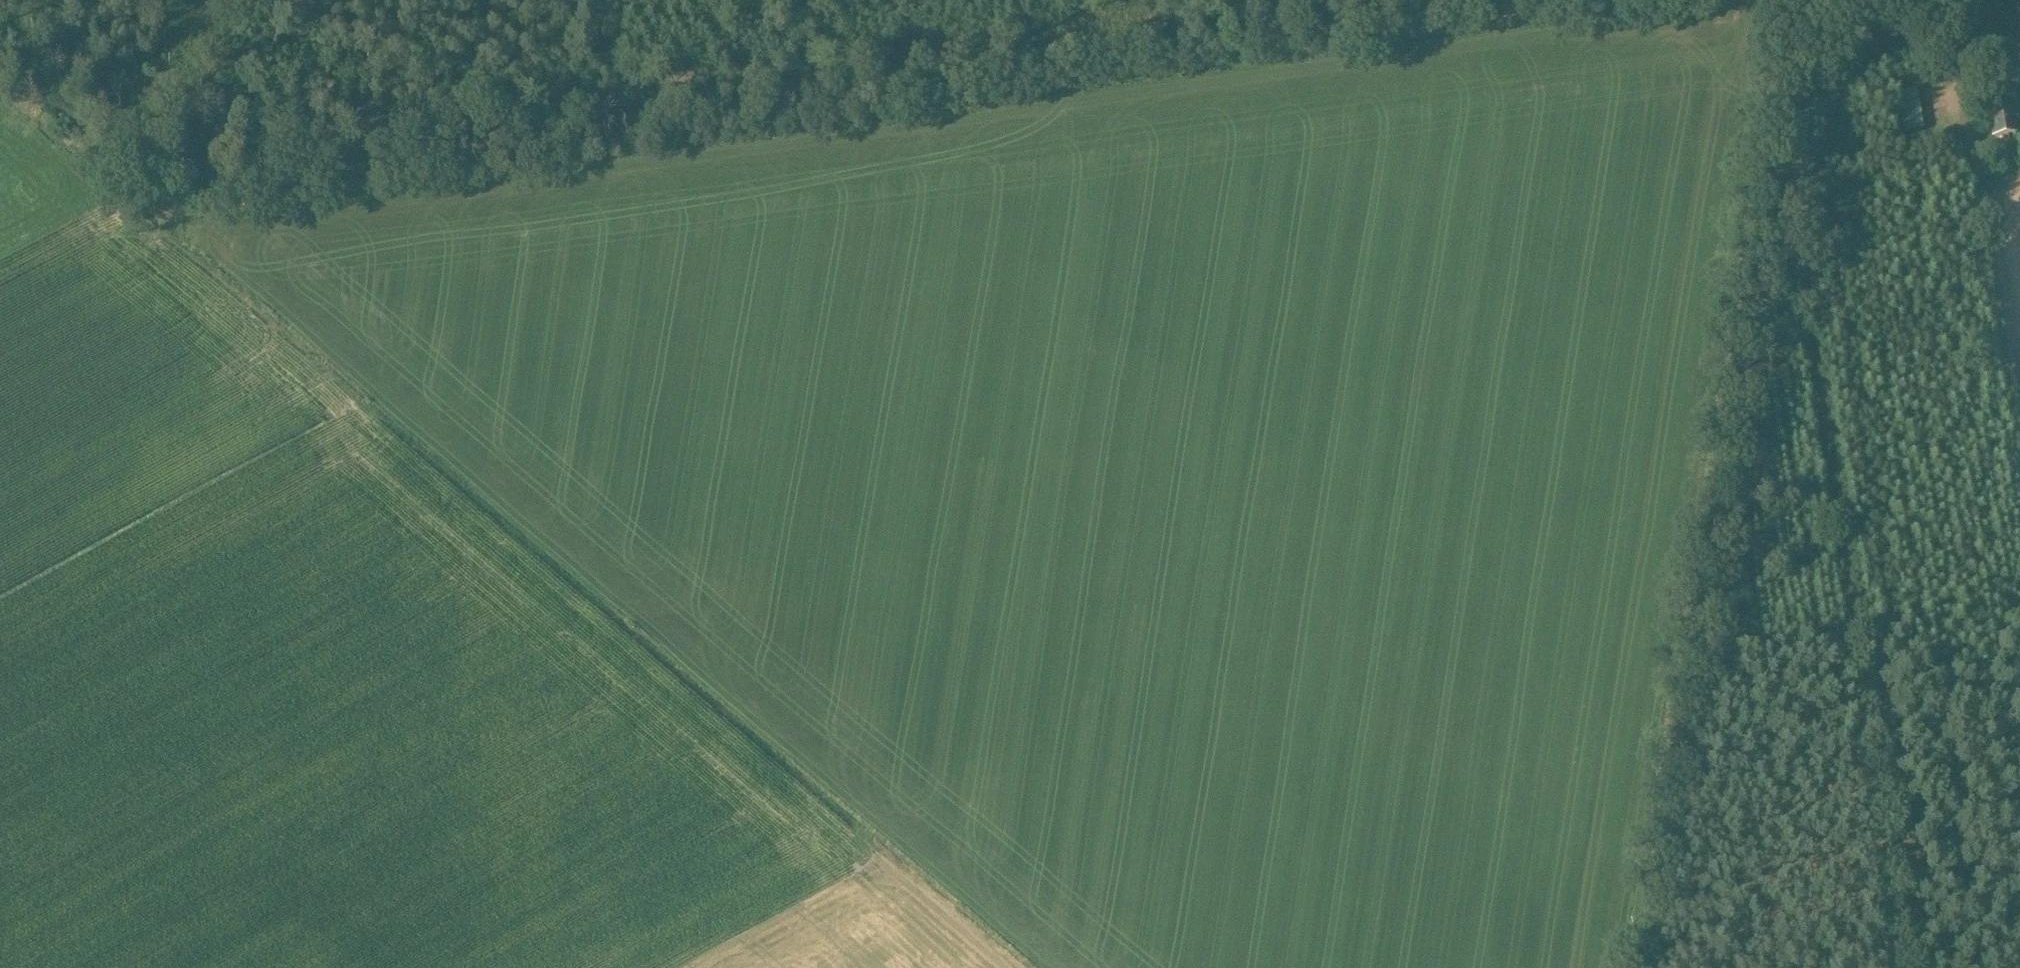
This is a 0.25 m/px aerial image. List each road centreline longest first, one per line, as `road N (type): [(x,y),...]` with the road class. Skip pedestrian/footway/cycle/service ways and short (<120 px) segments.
road 1 (track): [(1562,0),(1058,74)]

